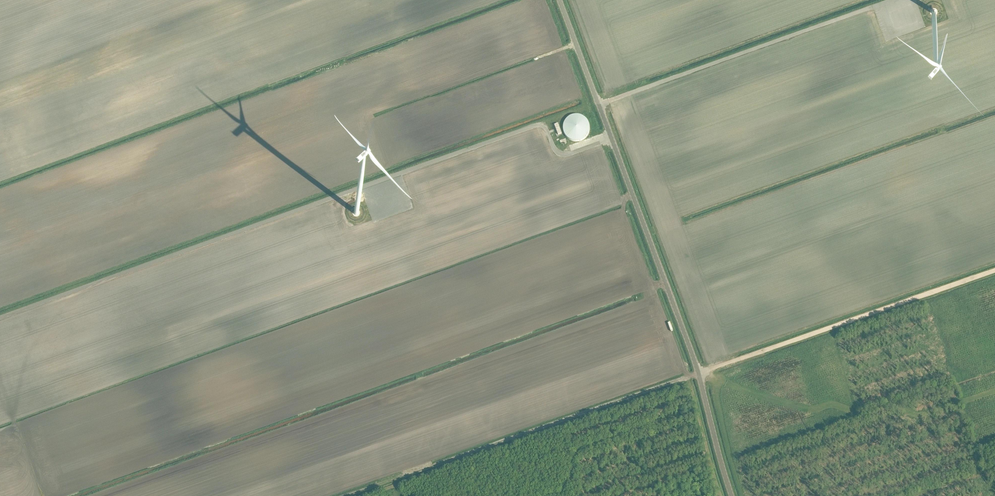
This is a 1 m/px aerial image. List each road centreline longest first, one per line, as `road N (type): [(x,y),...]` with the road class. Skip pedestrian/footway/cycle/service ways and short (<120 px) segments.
road 1 (unclassified): [(732,495),(697,367),(560,0)]
road 2 (track): [(689,377),(347,495)]
road 3 (track): [(994,271),(709,370)]

